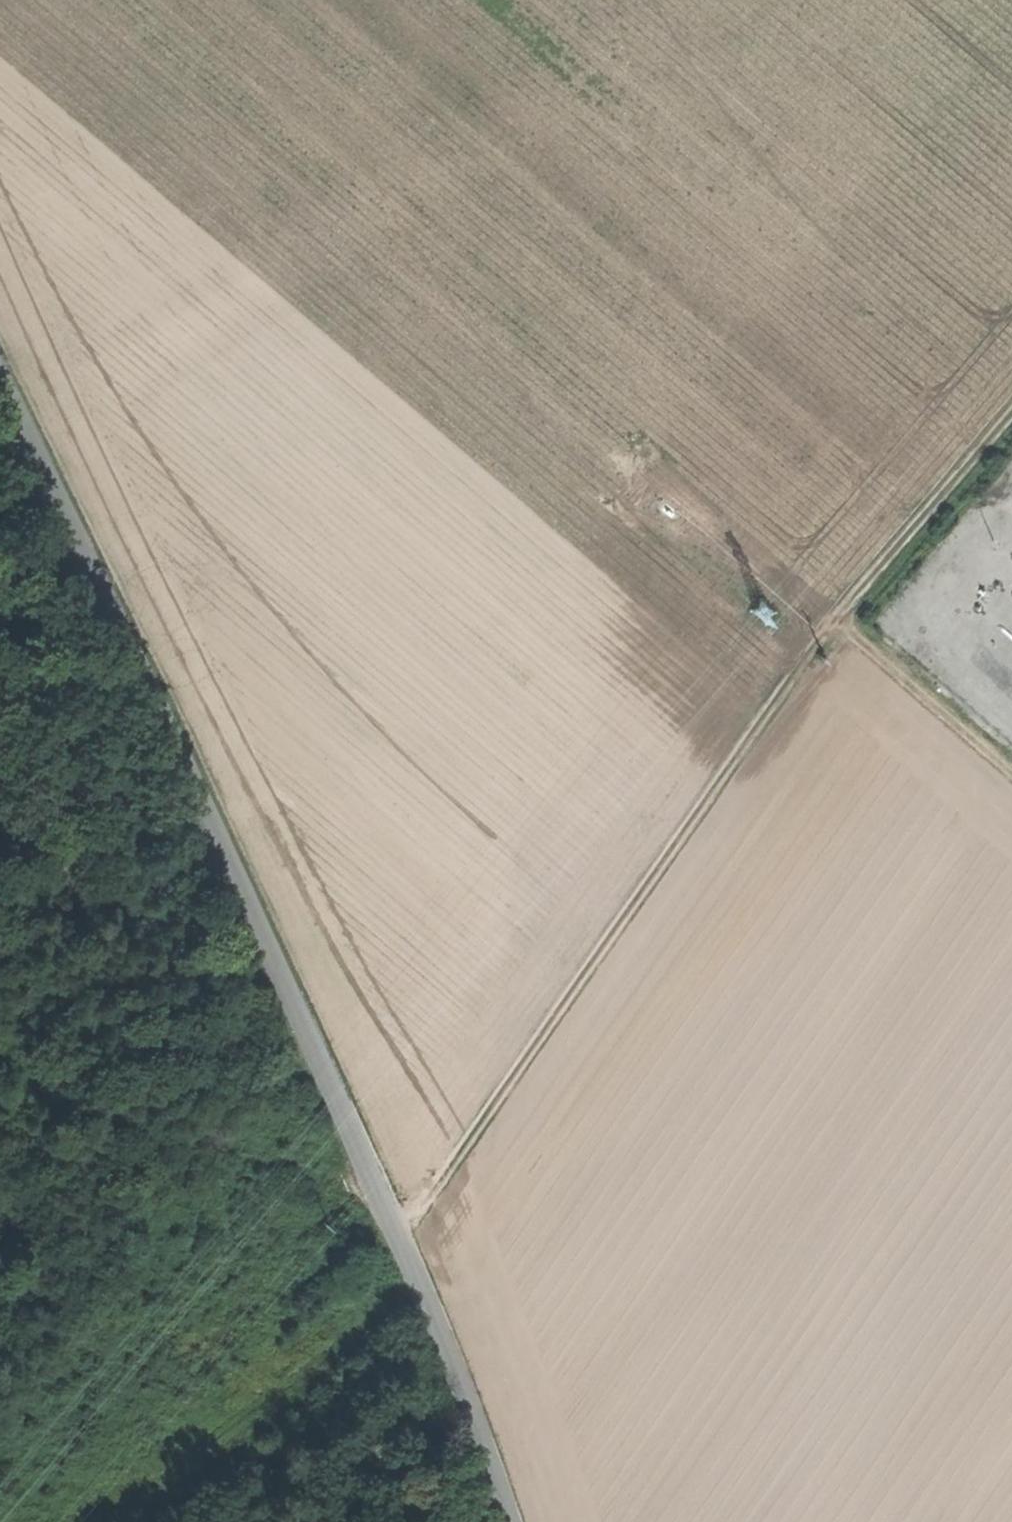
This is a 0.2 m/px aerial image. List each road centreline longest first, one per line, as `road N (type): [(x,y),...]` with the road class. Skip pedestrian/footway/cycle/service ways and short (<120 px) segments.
road 1 (unclassified): [(0,380),(206,799),(402,1233),(469,1391),(510,1521)]
road 2 (track): [(402,1233),(875,572),(1011,412)]
road 3 (track): [(382,1194),(167,1132),(0,1057)]

